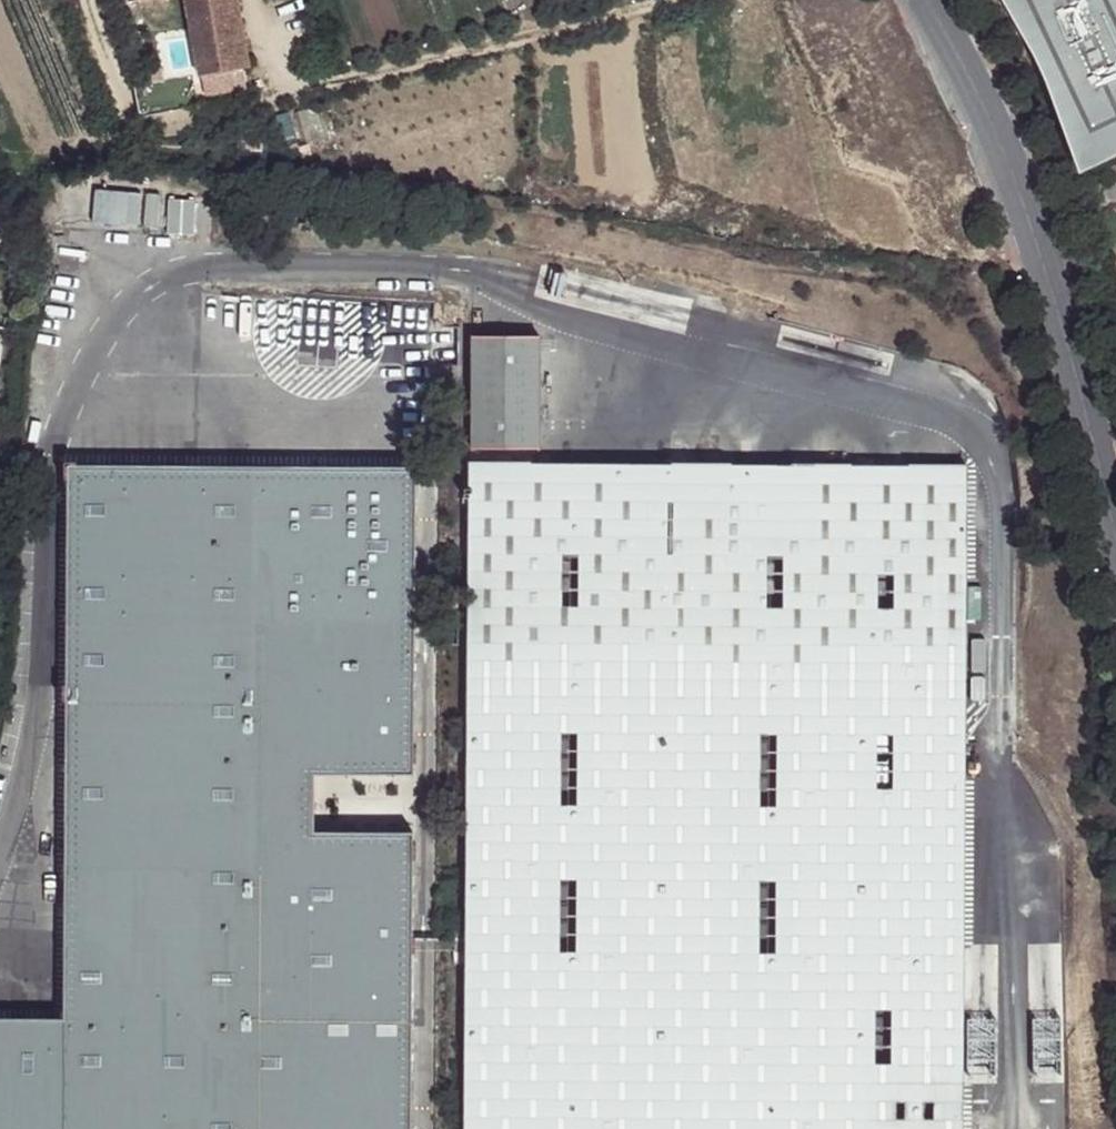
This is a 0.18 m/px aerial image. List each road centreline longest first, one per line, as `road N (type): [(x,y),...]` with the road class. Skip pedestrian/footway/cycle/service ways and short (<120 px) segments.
road 1 (residential): [(925,0),(980,98),(1025,208),(1115,529)]

